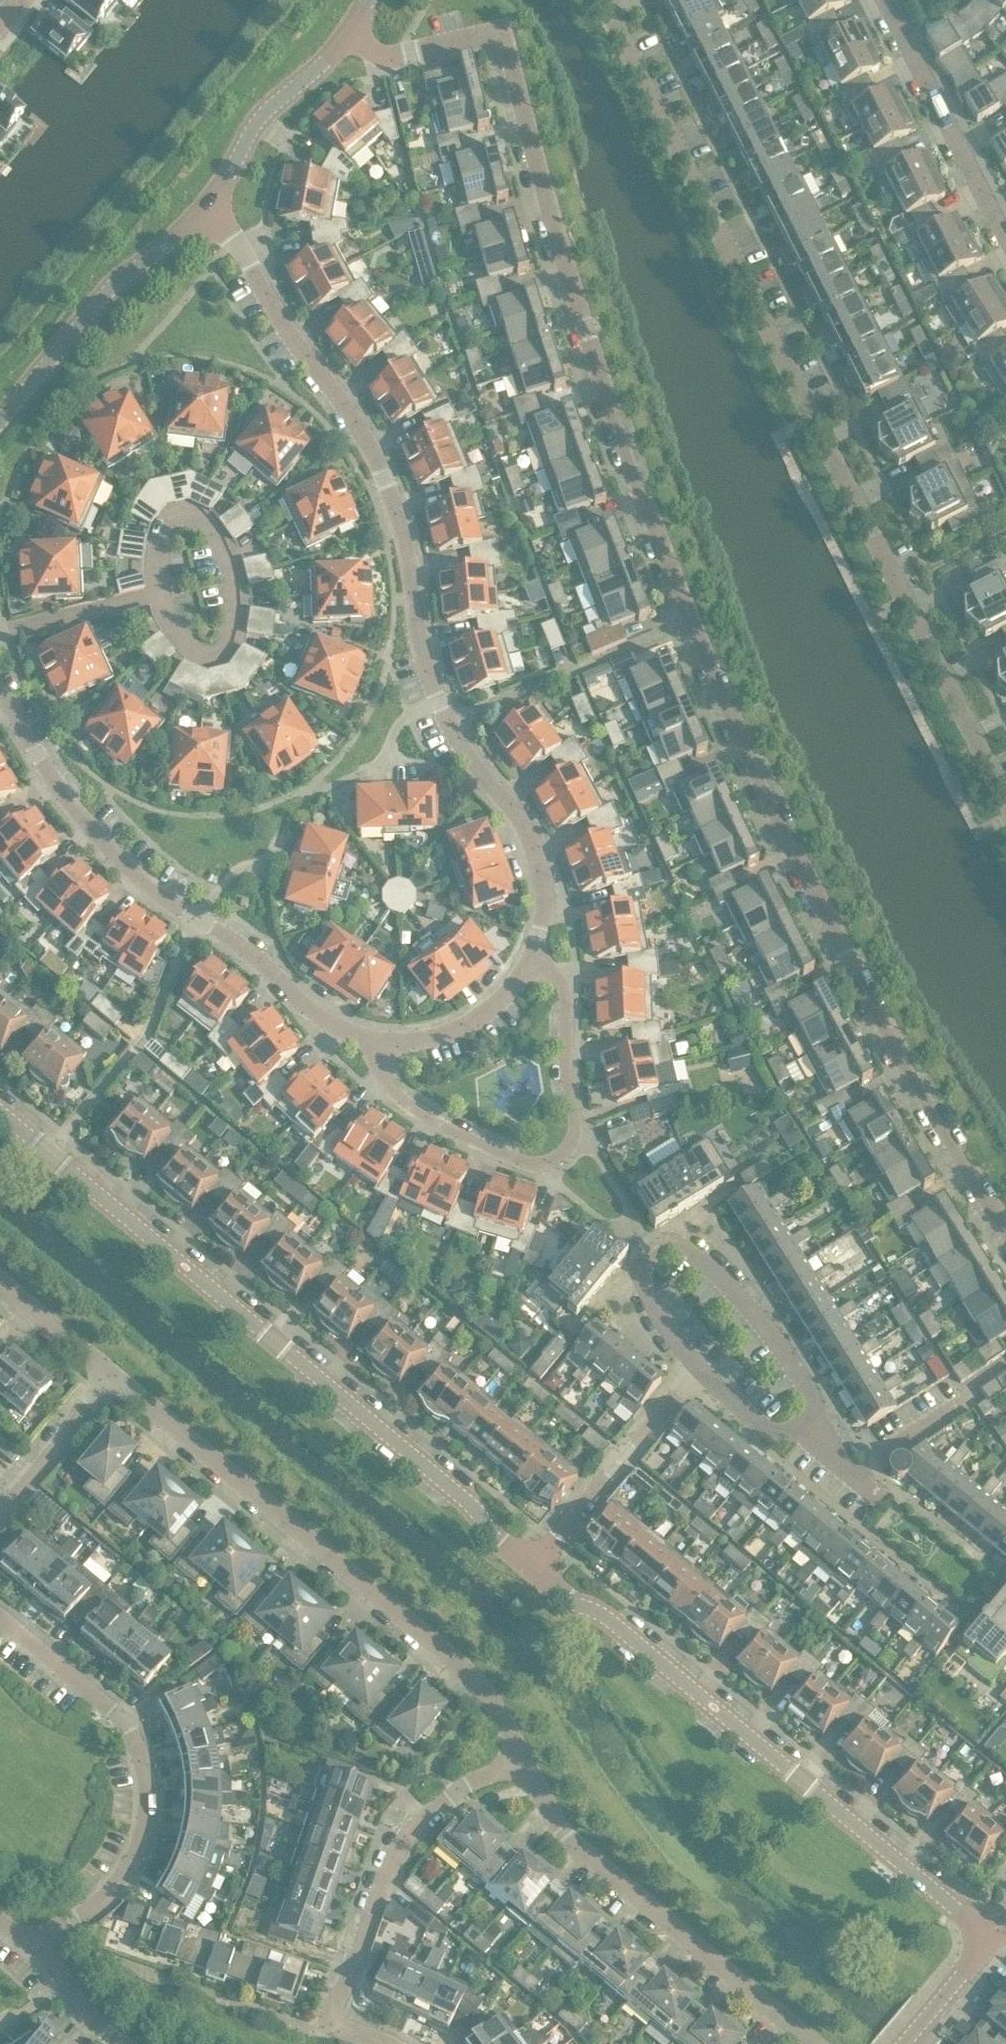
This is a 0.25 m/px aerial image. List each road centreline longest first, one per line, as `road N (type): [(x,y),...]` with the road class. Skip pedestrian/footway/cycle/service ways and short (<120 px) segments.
road 1 (residential): [(1005,1225),(932,1109),(798,859),(699,625),(552,247),(502,35),(388,60),(353,28)]
road 2 (residential): [(610,0),(614,26),(1005,792)]
road 3 (residential): [(536,956),(546,906),(541,863),(527,828),(436,701),(420,590),(390,478),(210,210)]
road 4 (residential): [(532,1565),(474,1506),(0,1111)]
road 5 (residential): [(997,1942),(611,1620),(576,1604),(532,1565)]
road 6 (tertiary): [(524,1762),(447,1650),(124,1385)]
road 7 (residential): [(0,695),(83,821),(137,881),(326,1021),(373,1046)]
road 8 (residential): [(373,1046),(397,1101),(465,1141),(539,1168),(577,1133),(577,1104),(565,1068),(568,985),(536,956)]
road 9 (residential): [(43,1945),(118,1883),(144,1819),(146,1764),(126,1720),(0,1616)]
road 10 (tertiary): [(816,2043),(566,1832),(524,1762)]
road 11 (residential): [(374,2043),(334,2030),(385,1876),(418,1825),(455,1792),(524,1762)]
road 12 (residential): [(696,1365),(641,1276),(676,1246),(754,1312),(809,1392),(815,1416),(808,1429)]
road 13 (tertiary): [(0,420),(114,285),(210,210)]
road 14 (residential): [(532,1565),(696,1365)]
road 15 (residential): [(1005,225),(890,0)]
road 16 (tertiary): [(210,210),(275,103),(353,28)]
road 17 (residential): [(373,1046),(439,1040),(472,1028),(504,1006),(536,956)]
road 18 (residential): [(124,1385),(0,1515)]
road 19 (tertiary): [(124,1385),(0,1282)]
road 20 (residential): [(808,1429),(794,1435),(763,1429),(696,1365)]
road 21 (residential): [(909,2043),(997,1942)]

